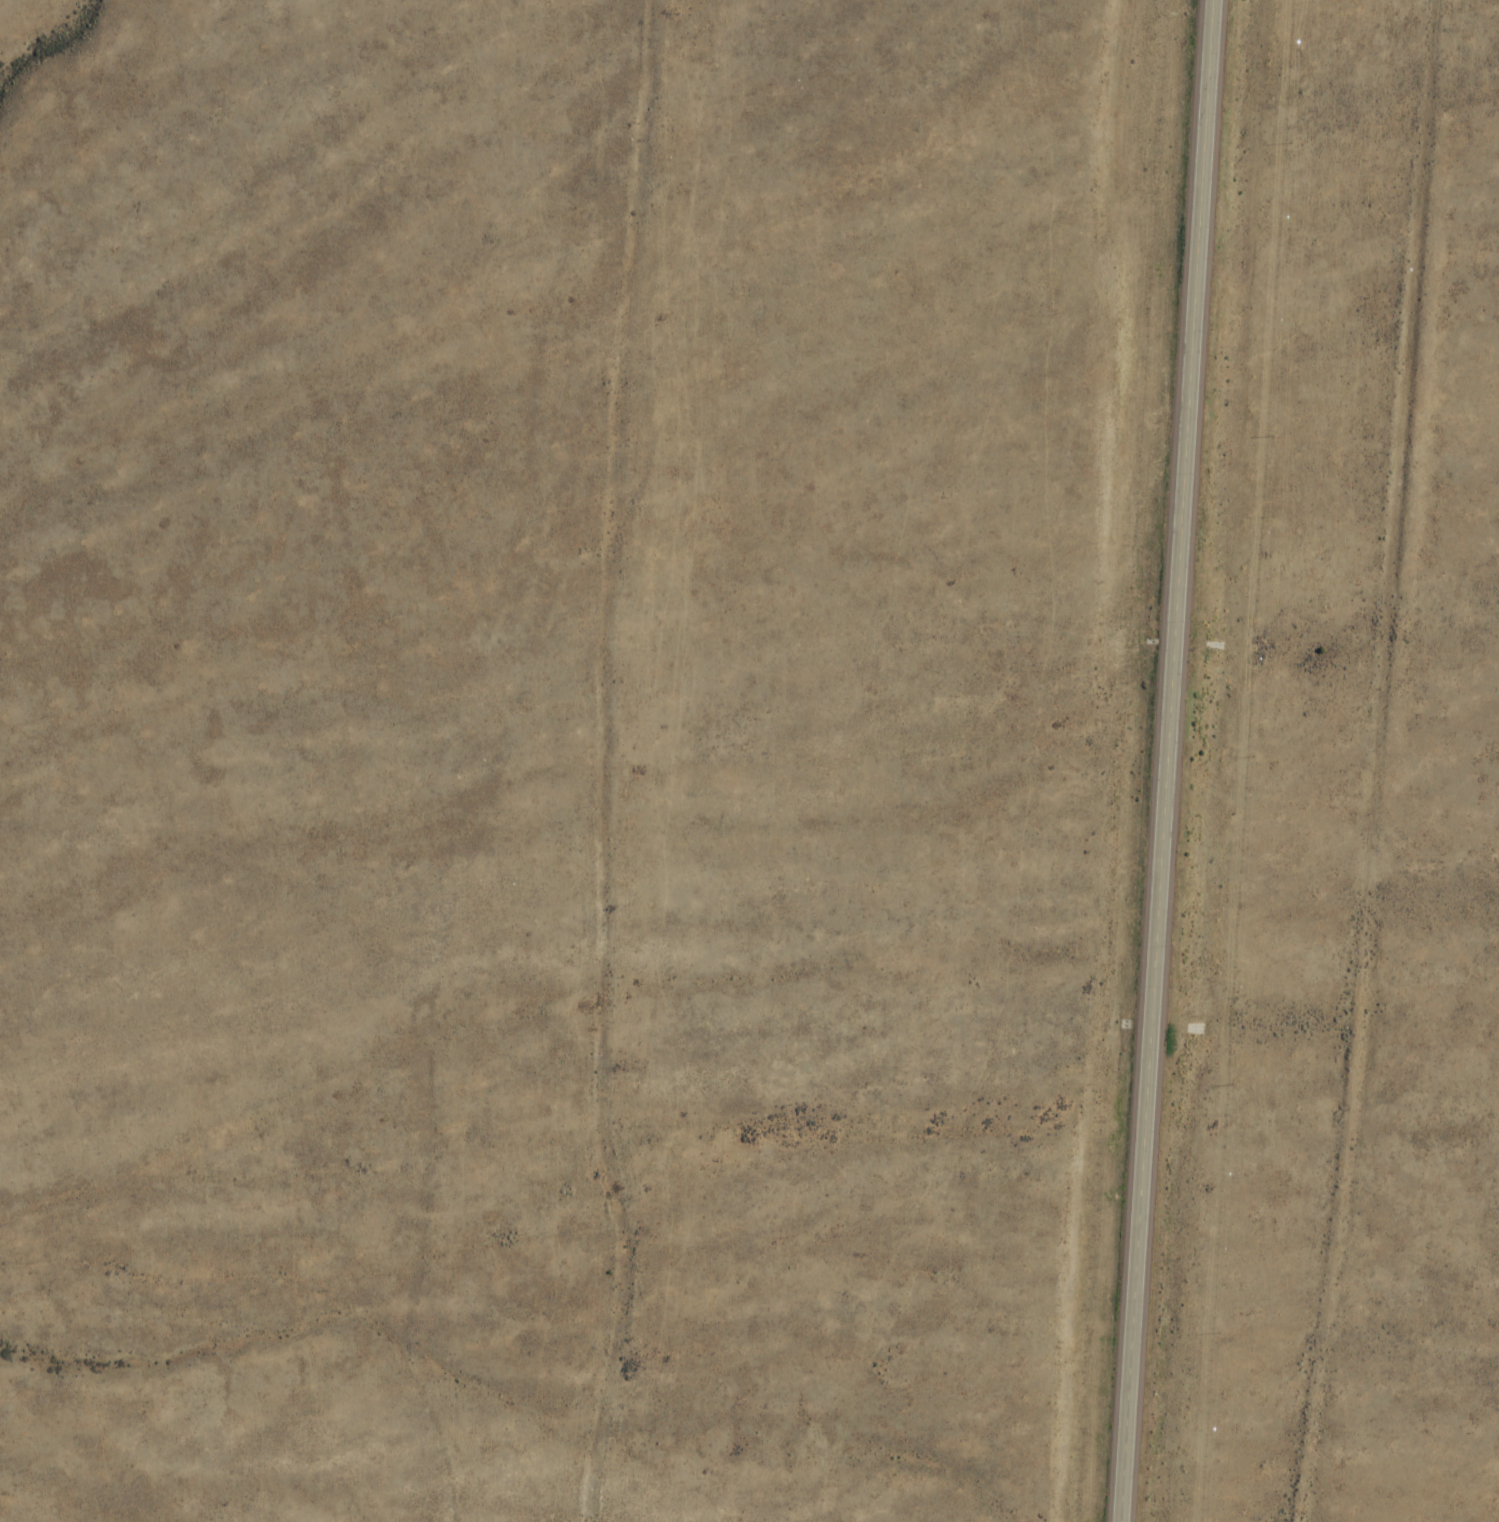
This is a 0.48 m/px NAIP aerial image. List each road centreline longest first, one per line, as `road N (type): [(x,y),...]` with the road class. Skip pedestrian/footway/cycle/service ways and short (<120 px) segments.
road 1 (trunk): [(1213,0),(1119,1521)]

